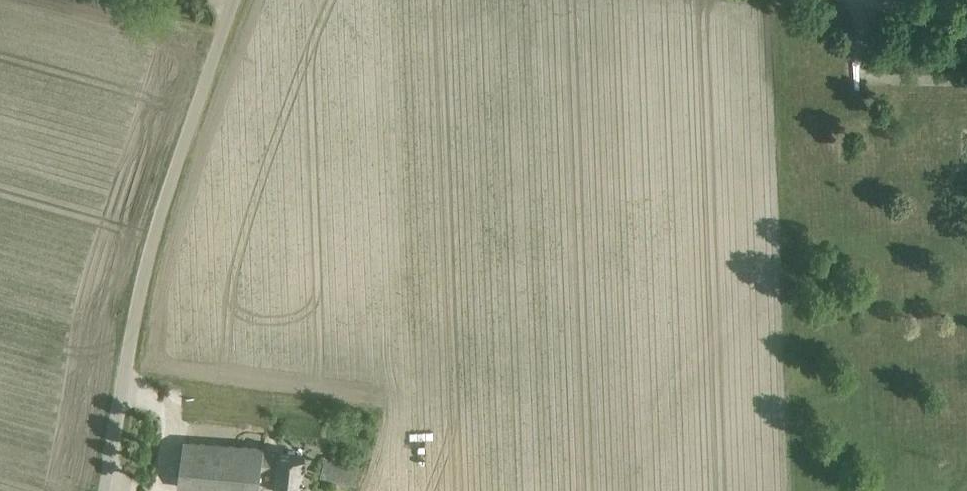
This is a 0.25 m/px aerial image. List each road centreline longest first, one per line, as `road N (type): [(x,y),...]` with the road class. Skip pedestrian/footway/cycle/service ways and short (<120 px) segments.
road 1 (unclassified): [(109,490),(155,256),(237,0)]

